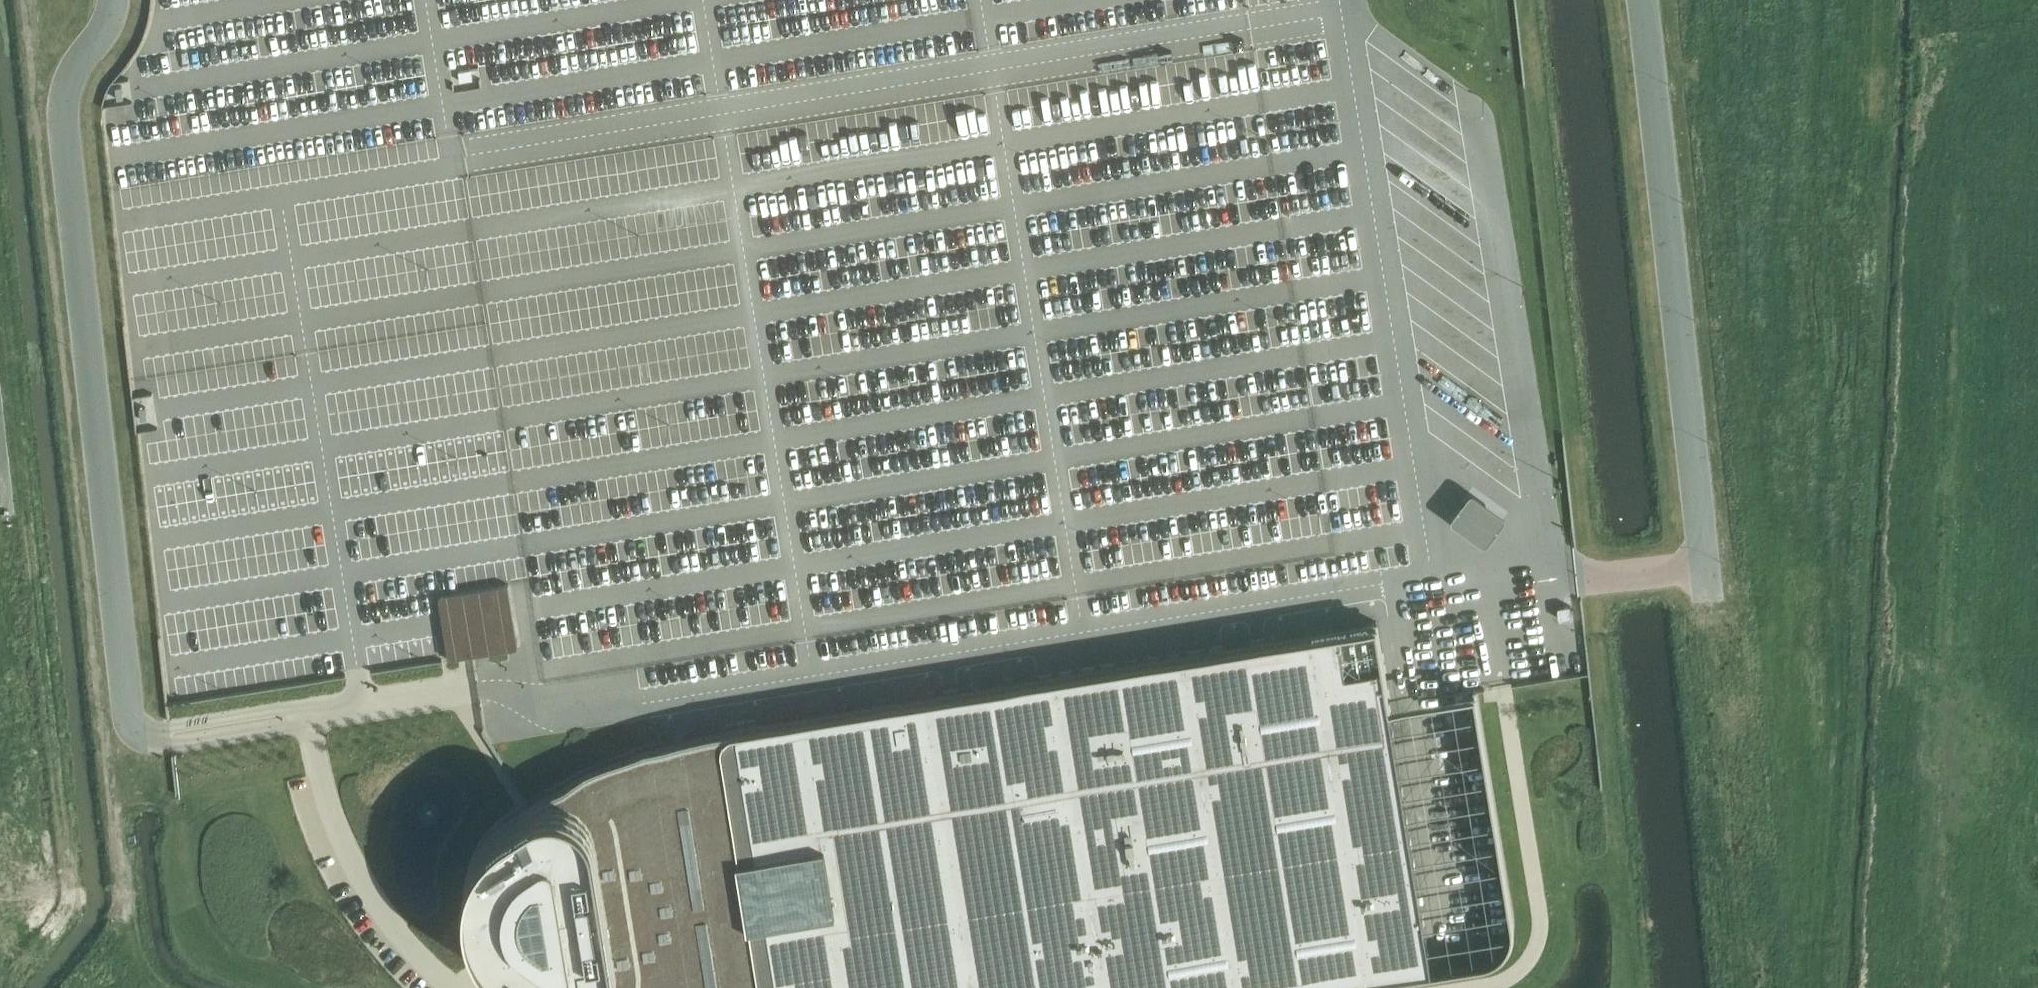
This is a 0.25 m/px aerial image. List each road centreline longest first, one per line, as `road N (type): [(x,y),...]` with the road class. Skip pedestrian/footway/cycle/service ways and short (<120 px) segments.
road 1 (unclassified): [(114,0),(67,84),(63,120),(133,724)]
road 2 (unclassified): [(1643,0),(1709,598)]
road 3 (tertiary): [(49,987),(38,787),(9,514)]
road 4 (tertiary): [(0,845),(8,987)]

